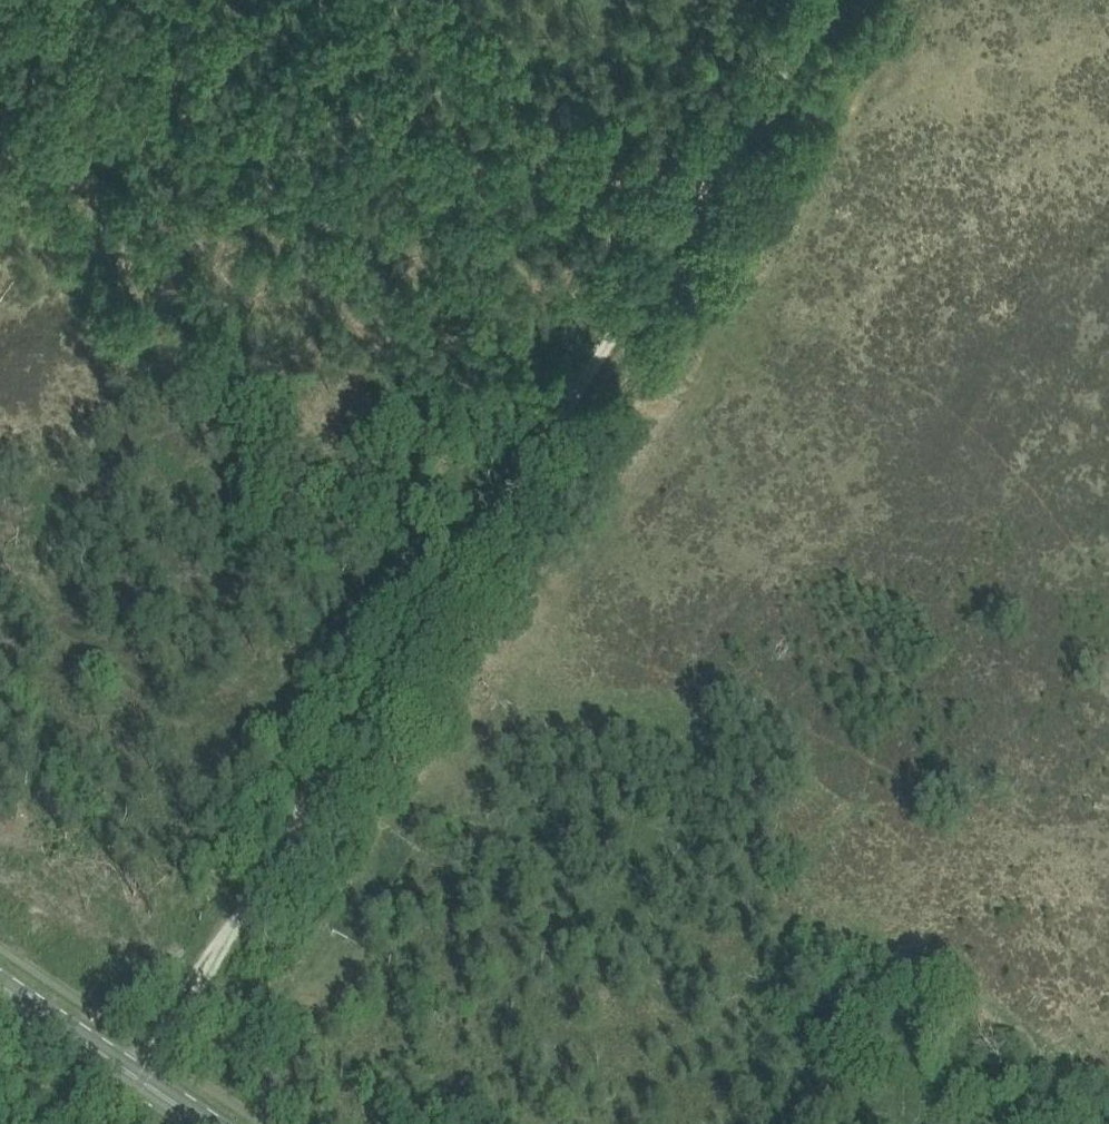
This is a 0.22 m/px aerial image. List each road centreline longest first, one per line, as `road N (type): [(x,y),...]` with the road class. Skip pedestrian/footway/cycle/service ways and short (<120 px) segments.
road 1 (track): [(153,1053),(826,0)]
road 2 (primary): [(206,1123),(0,985)]

